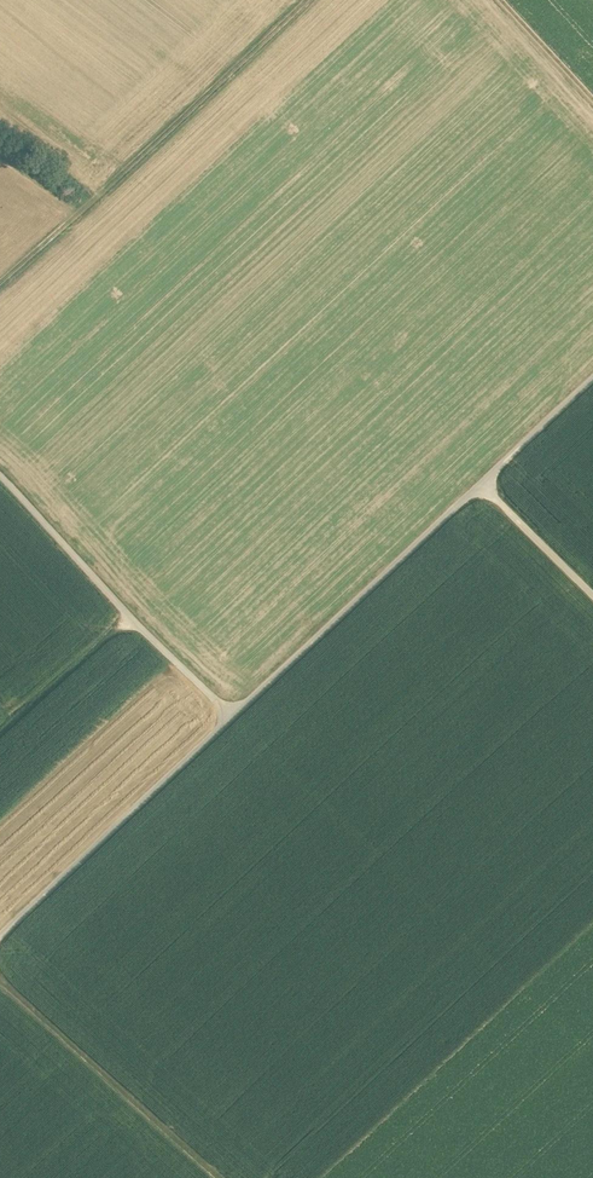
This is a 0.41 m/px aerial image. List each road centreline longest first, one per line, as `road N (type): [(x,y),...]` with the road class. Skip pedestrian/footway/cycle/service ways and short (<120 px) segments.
road 1 (track): [(489,493),(233,717),(0,938)]
road 2 (track): [(0,288),(310,0)]
road 3 (track): [(233,717),(0,476)]
road 4 (track): [(0,982),(219,1177)]
road 5 (track): [(130,615),(0,736)]
road 6 (track): [(592,594),(489,493)]
road 7 (track): [(592,396),(489,493)]
road 8 (track): [(501,0),(592,98)]

